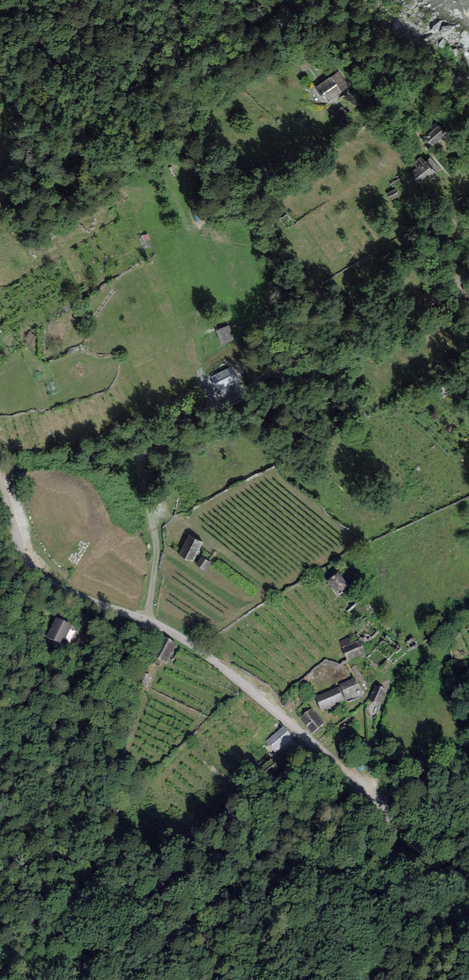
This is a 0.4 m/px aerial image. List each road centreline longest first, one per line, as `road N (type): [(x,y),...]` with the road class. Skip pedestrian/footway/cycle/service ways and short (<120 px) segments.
road 1 (track): [(148,620),(158,546),(141,478),(150,441),(187,417),(229,406),(274,373),(337,358),(452,290)]
road 2 (unclassified): [(0,487),(27,563),(59,588),(148,620)]
road 3 (track): [(148,620),(119,631),(28,608),(0,578)]

